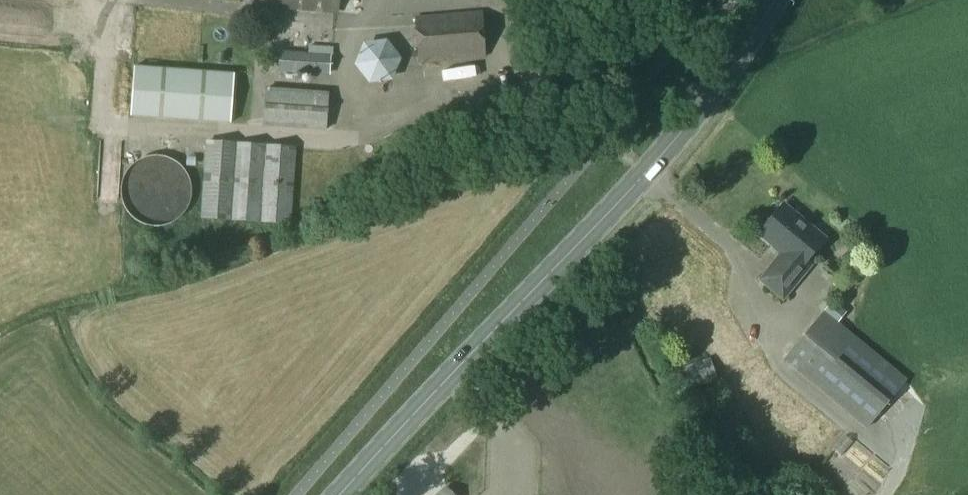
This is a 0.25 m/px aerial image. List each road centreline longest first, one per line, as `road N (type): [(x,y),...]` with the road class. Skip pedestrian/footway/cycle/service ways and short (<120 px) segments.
road 1 (primary): [(345,494),(648,175),(714,95),(774,0)]

